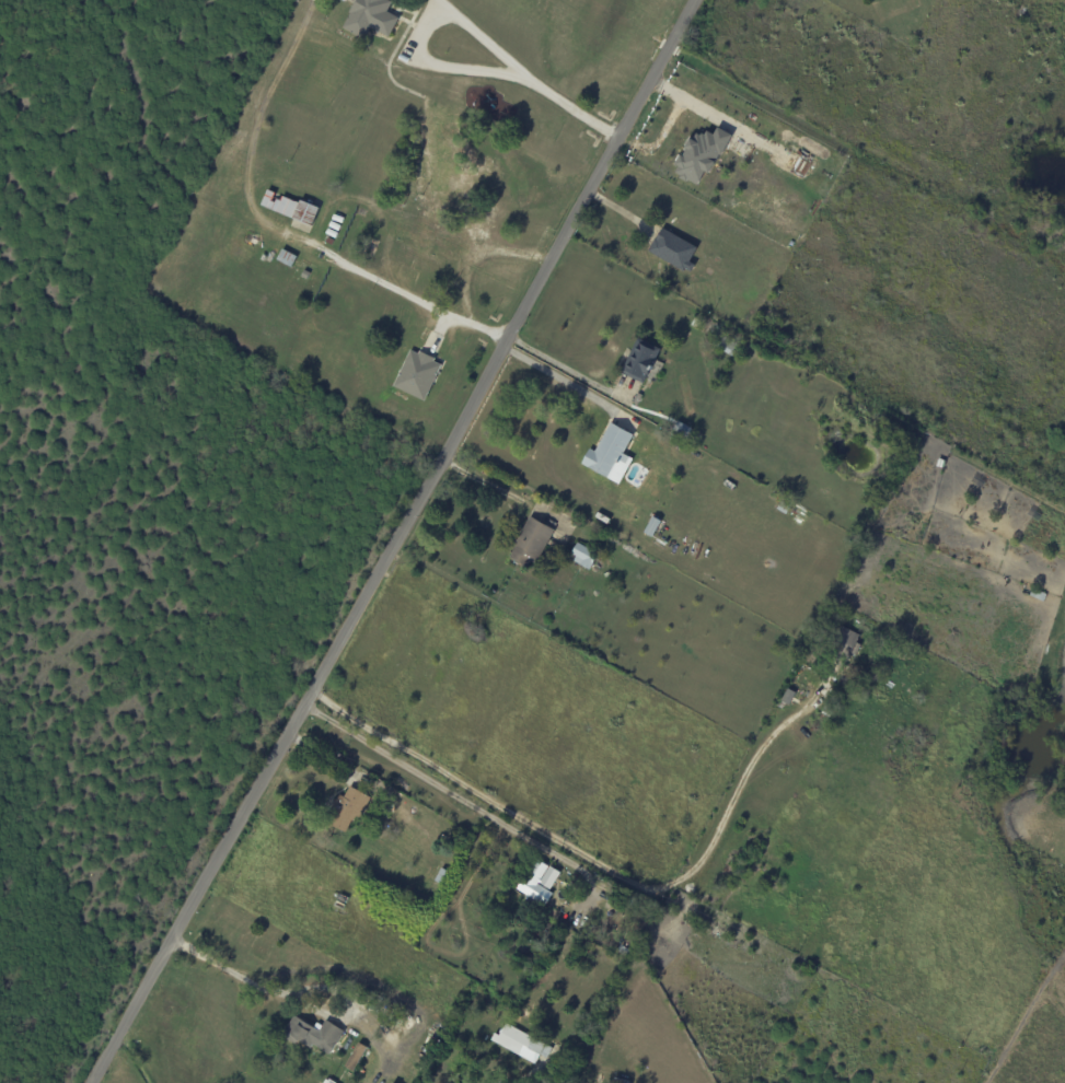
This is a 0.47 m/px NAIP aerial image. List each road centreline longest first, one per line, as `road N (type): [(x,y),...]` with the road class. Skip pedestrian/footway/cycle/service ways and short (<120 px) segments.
road 1 (residential): [(91,1082),(694,0)]
road 2 (residential): [(302,704),(587,871),(591,897),(572,907)]

